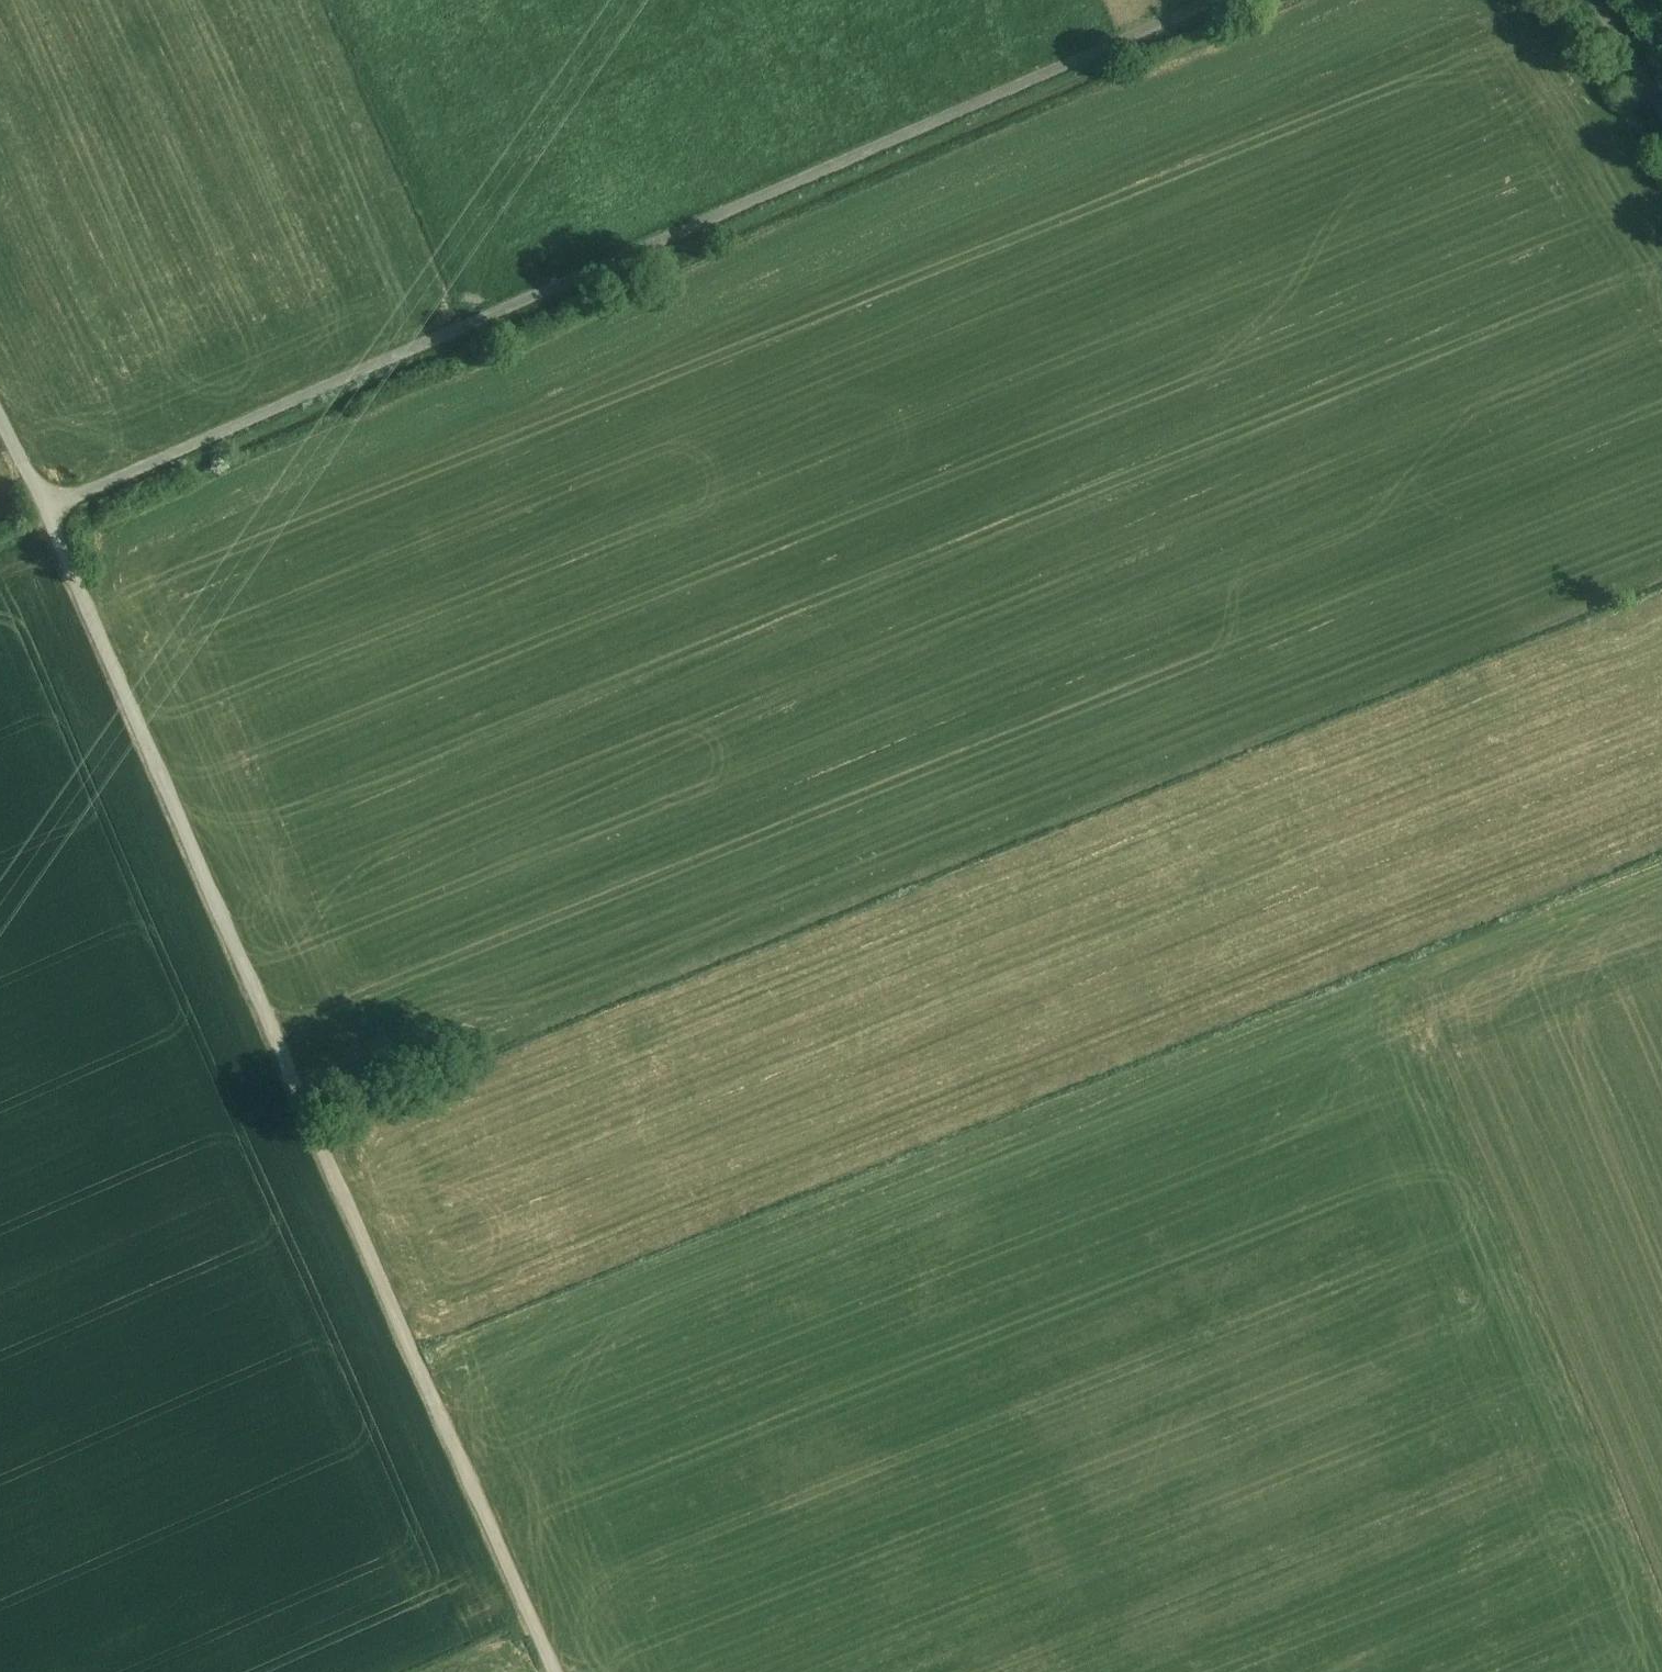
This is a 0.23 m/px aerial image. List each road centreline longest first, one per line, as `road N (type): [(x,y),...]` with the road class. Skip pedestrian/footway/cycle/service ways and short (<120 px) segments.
road 1 (unclassified): [(1214,0),(47,507),(0,412)]
road 2 (track): [(47,507),(555,1671)]
road 3 (unclassified): [(1661,103),(1596,0)]

